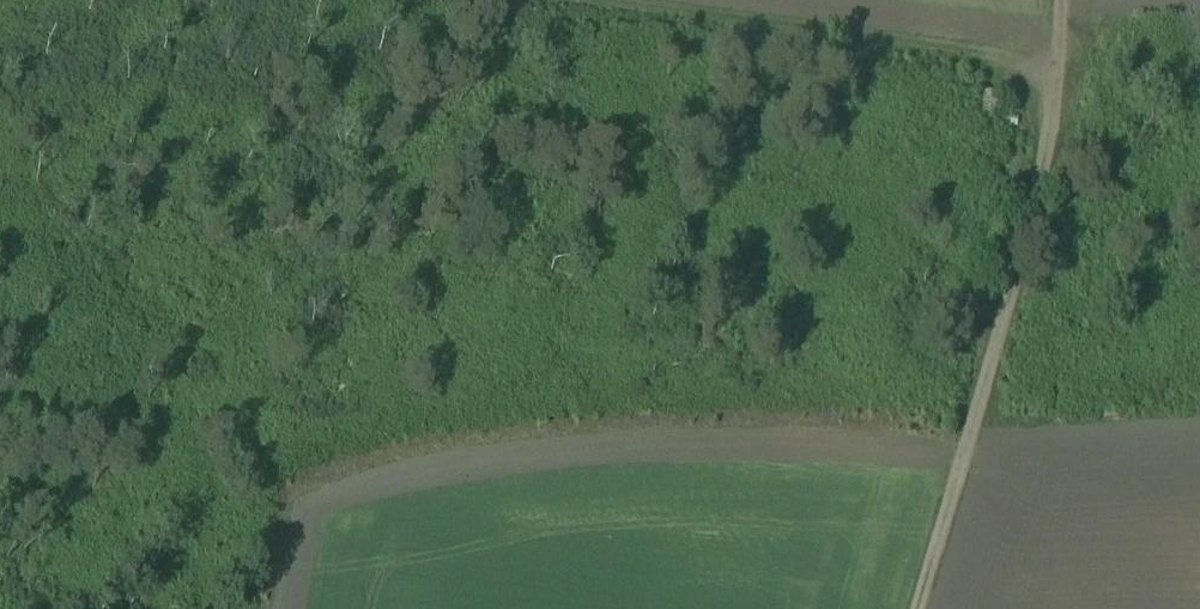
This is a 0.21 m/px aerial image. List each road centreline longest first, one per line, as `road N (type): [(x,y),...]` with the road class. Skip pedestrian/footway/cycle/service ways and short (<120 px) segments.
road 1 (track): [(915,608),(1037,188),(1055,99),(1060,0)]

